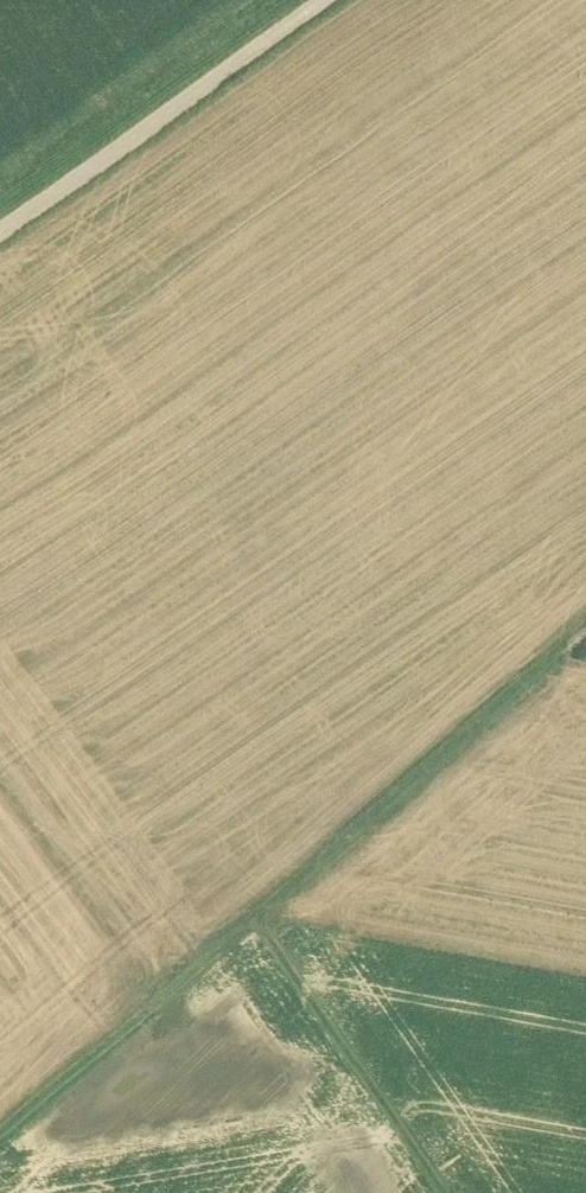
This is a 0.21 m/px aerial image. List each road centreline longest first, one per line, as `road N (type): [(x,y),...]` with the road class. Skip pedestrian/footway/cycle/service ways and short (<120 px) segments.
road 1 (track): [(0,1130),(585,624)]
road 2 (track): [(325,0),(0,233)]
road 3 (track): [(254,918),(442,1192)]

